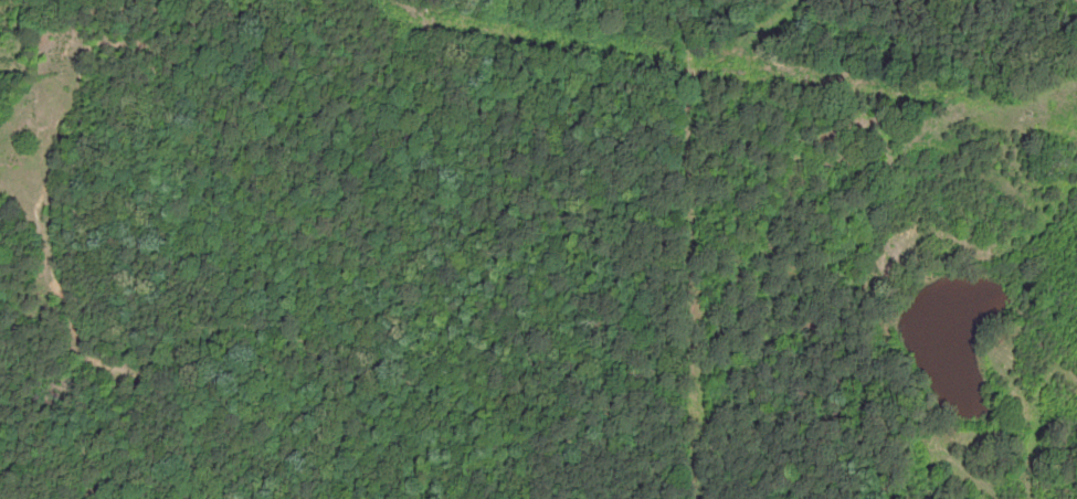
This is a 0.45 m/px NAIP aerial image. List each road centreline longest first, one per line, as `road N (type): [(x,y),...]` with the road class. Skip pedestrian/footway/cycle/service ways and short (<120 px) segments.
road 1 (residential): [(747,86),(657,0)]

